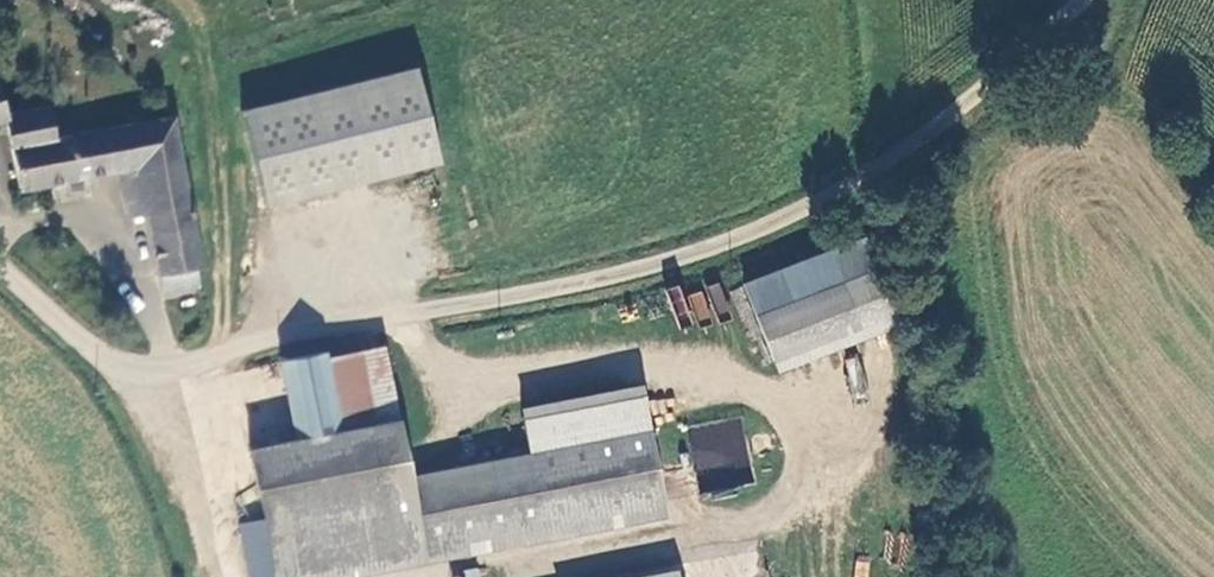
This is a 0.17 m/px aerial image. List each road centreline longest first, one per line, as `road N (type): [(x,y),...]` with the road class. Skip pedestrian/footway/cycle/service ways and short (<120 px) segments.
road 1 (unclassified): [(106,361),(154,367),(334,322),(675,259),(820,200),(952,111),(1078,0)]
road 2 (unclassified): [(106,361),(0,267)]

